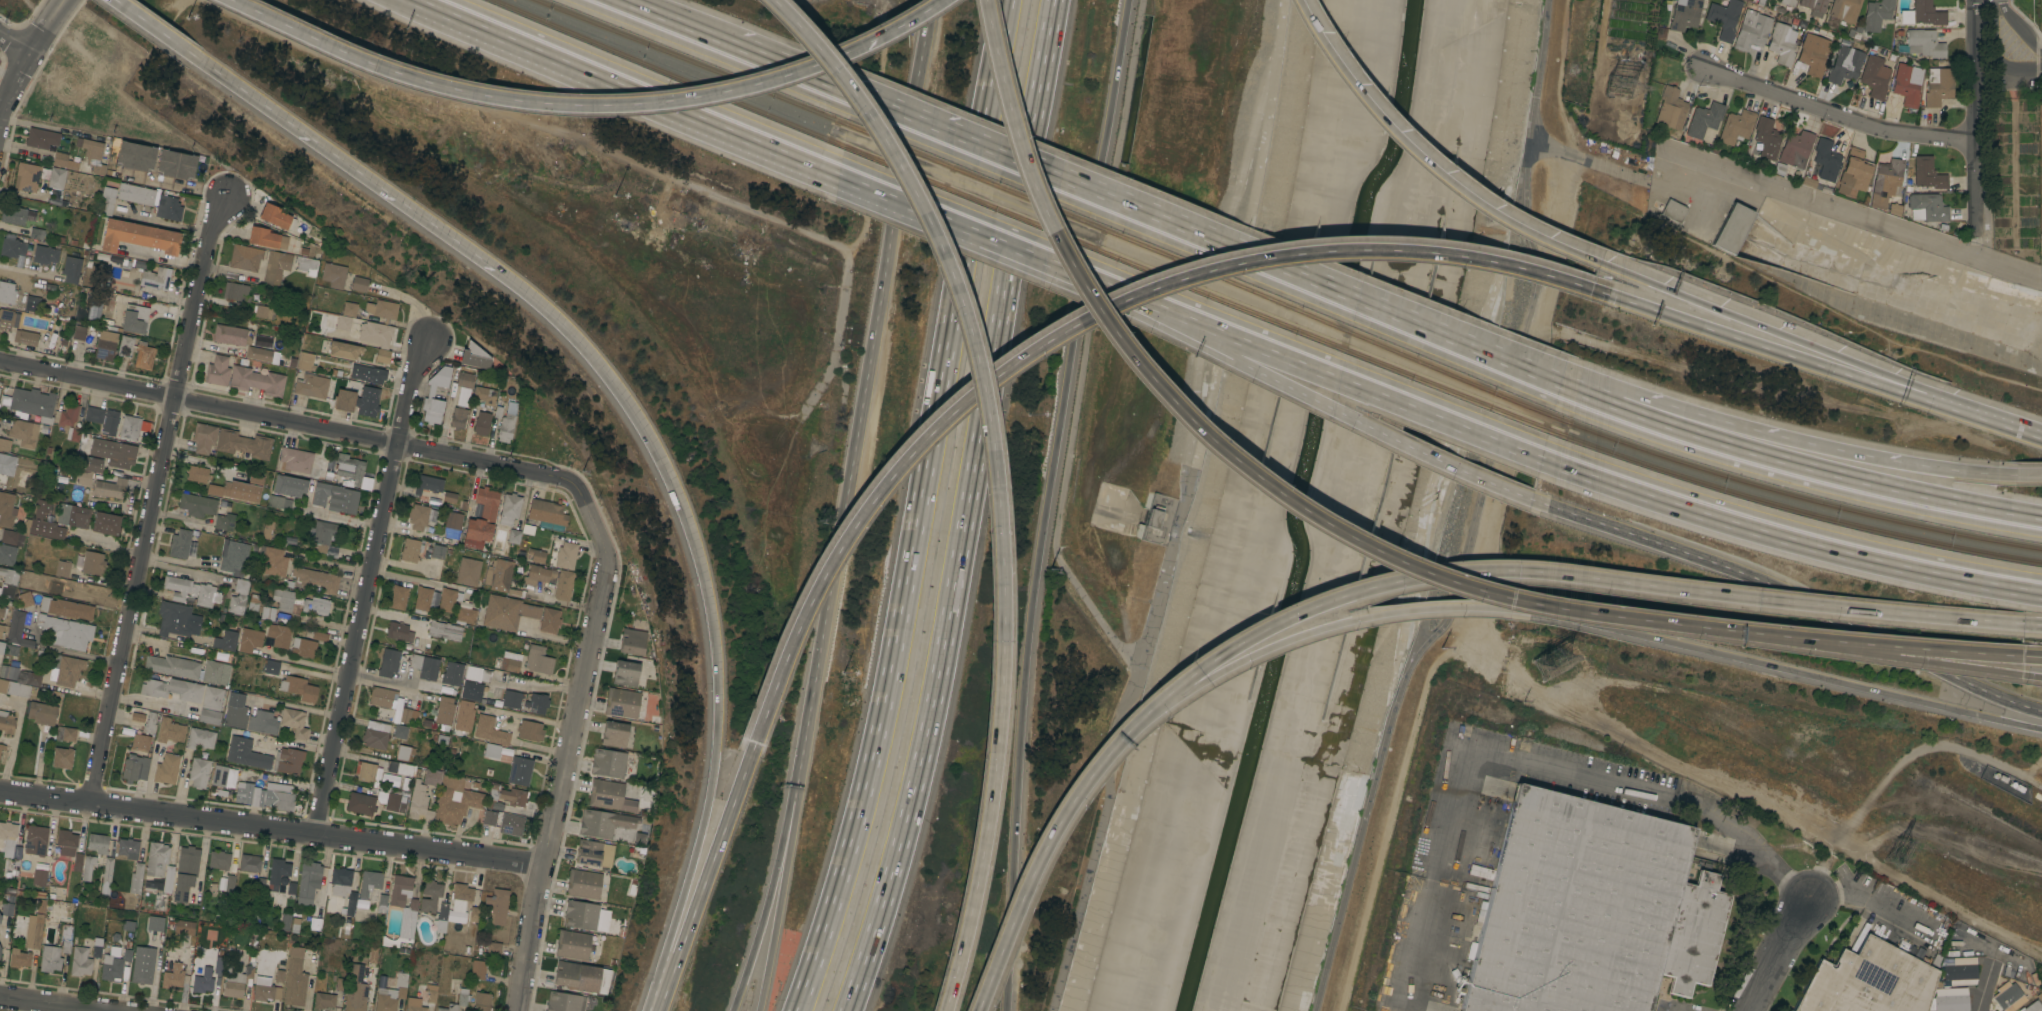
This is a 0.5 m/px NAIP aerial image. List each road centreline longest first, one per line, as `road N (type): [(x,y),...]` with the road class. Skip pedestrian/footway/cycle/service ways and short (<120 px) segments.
road 1 (motorway): [(979,0),(1012,136),(1076,283),(1164,402),(1228,461),(1340,536),(1446,582),(1539,606),(1775,637)]
road 2 (motorway): [(1605,294),(1457,256),(1333,250),(1209,269),(1067,327),(966,397),(862,509),(800,618),(749,756)]
road 3 (motorway): [(943,1010),(972,898),(997,682),(995,531),(979,405),(949,285),(898,171),(840,83),(767,0)]
road 4 (motorway): [(1007,0),(884,723),(798,1010)]
road 5 (motorway): [(846,1010),(928,719),(1053,0)]
road 6 (motorway): [(1004,1010),(1033,581),(1129,0)]
road 7 (motorway): [(1128,729),(1288,619),(1414,579),(1577,578),(2041,625)]
road 8 (motorway): [(933,0),(795,795)]
road 9 (motorway): [(228,0),(422,81),(493,98),(581,105),(656,102),(762,82),(879,36),(939,0)]
road 10 (residential): [(226,195),(91,804)]
road 11 (residential): [(0,361),(574,484)]
road 12 (motorway): [(1035,259),(1372,429),(1535,499)]
road 13 (motorway): [(1535,499),(1743,572),(2041,710)]
road 14 (residential): [(0,791),(543,864)]
road 15 (motorway): [(1035,259),(1541,459)]
road 16 (motorway): [(1517,610),(2041,729)]
road 17 (motorway): [(1472,347),(991,151)]
road 18 (motorway): [(211,68),(538,302),(616,389)]
road 19 (motorway): [(1541,459),(1731,525),(2041,593)]
road 20 (residential): [(420,346),(313,835)]
road 21 (motorway): [(2041,524),(1751,458),(1567,394)]
road 22 (motorway): [(418,0),(833,176)]
road 23 (motorway): [(1636,278),(1523,229),(1428,165),(1355,91),(1299,0)]
road 24 (motorway): [(2014,424),(1605,294)]
road 25 (motorway): [(1128,729),(1231,663),(1324,626),(1429,608),(1517,610)]
road 26 (motorway): [(2014,424),(1636,278)]
road 27 (residential): [(574,484),(606,559),(543,864)]
road 28 (motorway): [(616,389),(668,481),(694,549),(713,644),(715,746)]
road 29 (motorway): [(1985,473),(1847,453),(1636,394)]
road 30 (motorway): [(976,1010),(1056,823),(1128,729)]
road 31 (motorway): [(715,746),(650,1010)]
road 32 (motorway): [(749,756),(653,1010)]
road 33 (residential): [(1714,74),(1916,136),(1974,138)]
road 34 (motorway): [(1775,637),(2041,678)]
road 35 (motorway): [(1775,637),(2041,654)]
road 36 (residential): [(1975,0),(1980,225)]
road 37 (motorway): [(795,795),(732,1010)]
road 38 (motorway): [(833,176),(1035,259)]
road 39 (motorway): [(795,795),(758,1010)]
road 40 (residential): [(543,864),(517,1010)]
road 41 (motorway): [(875,105),(740,51)]
road 42 (motorway): [(740,51),(612,0)]
road 43 (residential): [(0,118),(28,53),(66,0)]
road 44 (tertiary): [(1811,895),(1753,1010)]
road 45 (motorway): [(991,151),(875,105)]
road 46 (motorway): [(111,0),(211,68)]

